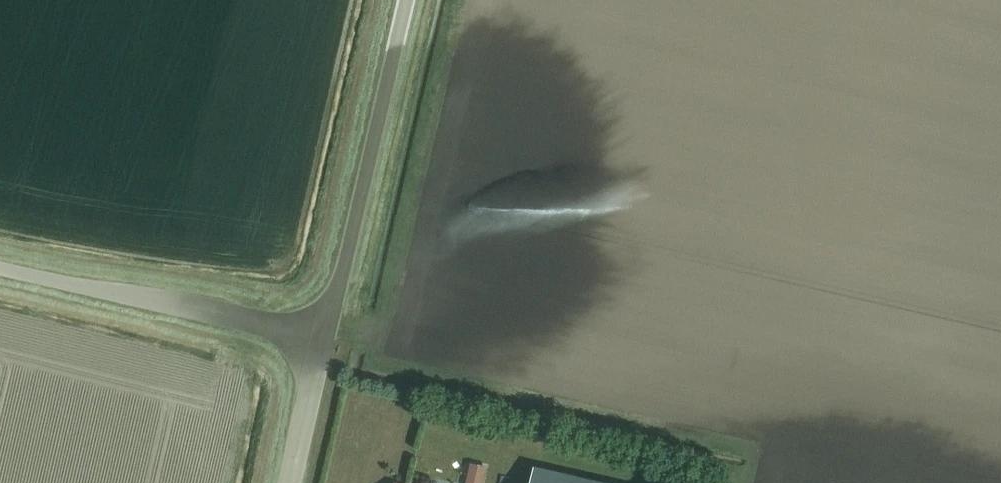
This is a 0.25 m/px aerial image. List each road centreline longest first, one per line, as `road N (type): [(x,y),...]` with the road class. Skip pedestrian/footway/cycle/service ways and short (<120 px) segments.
road 1 (track): [(794,482),(903,0)]
road 2 (unclassified): [(331,346),(417,0)]
road 3 (unclassified): [(331,346),(0,263)]
road 4 (unclassified): [(300,482),(331,346)]

